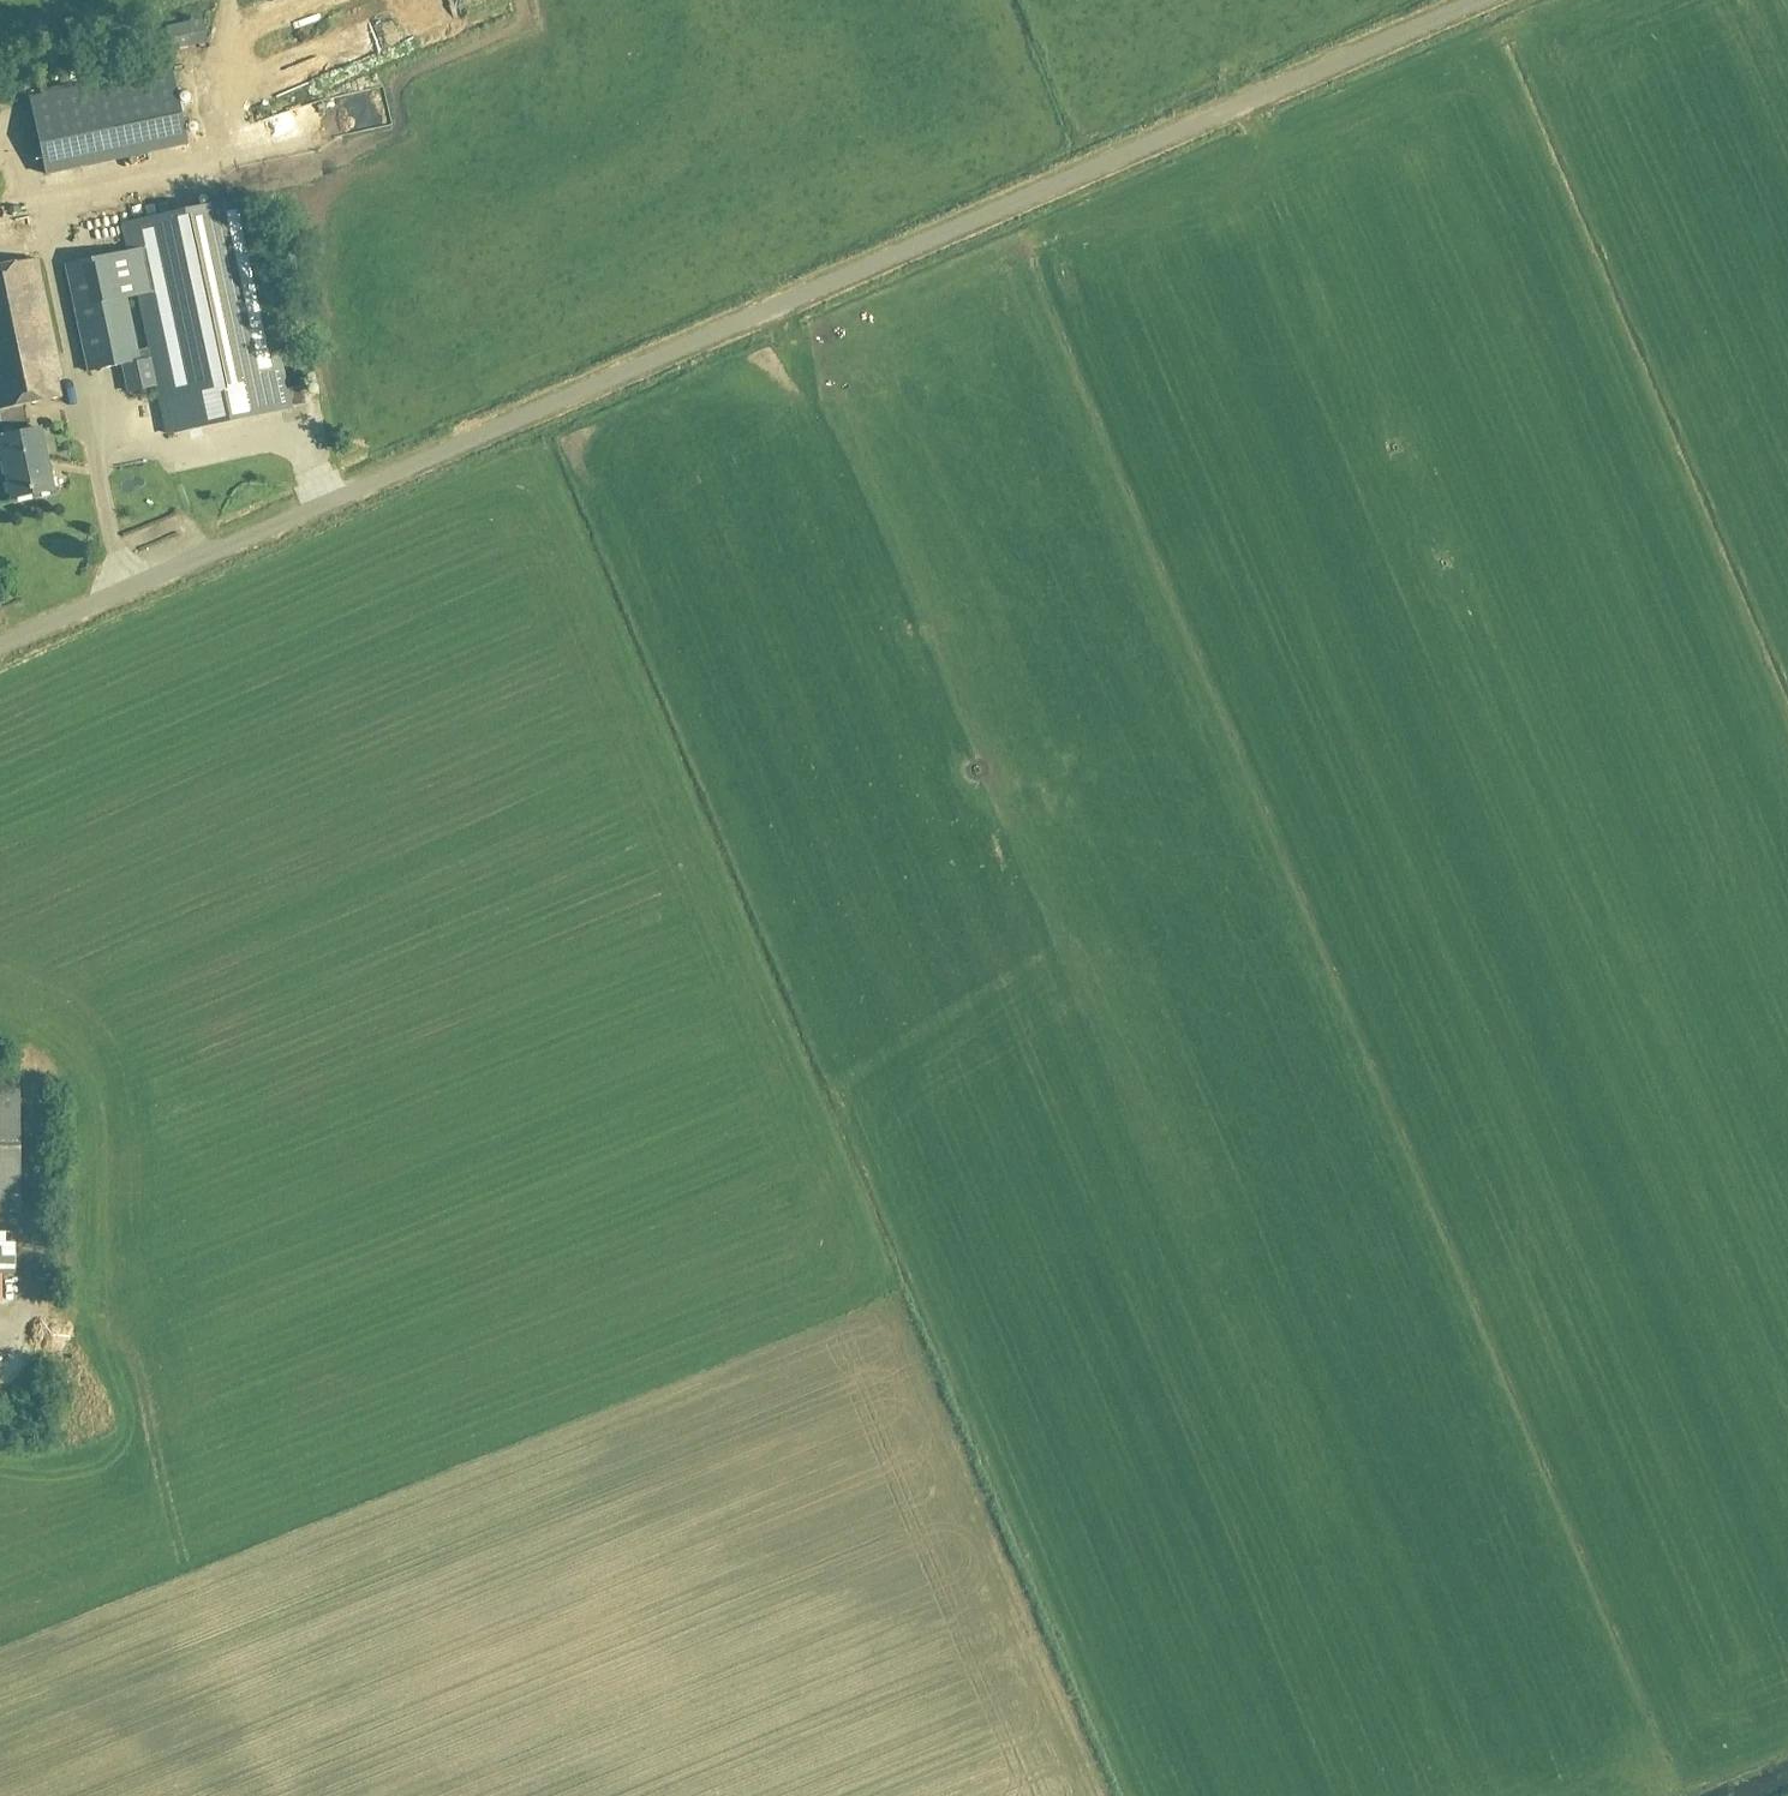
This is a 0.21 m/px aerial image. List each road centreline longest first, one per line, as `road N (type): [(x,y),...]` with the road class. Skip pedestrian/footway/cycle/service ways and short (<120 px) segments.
road 1 (unclassified): [(0,649),(1484,0)]

